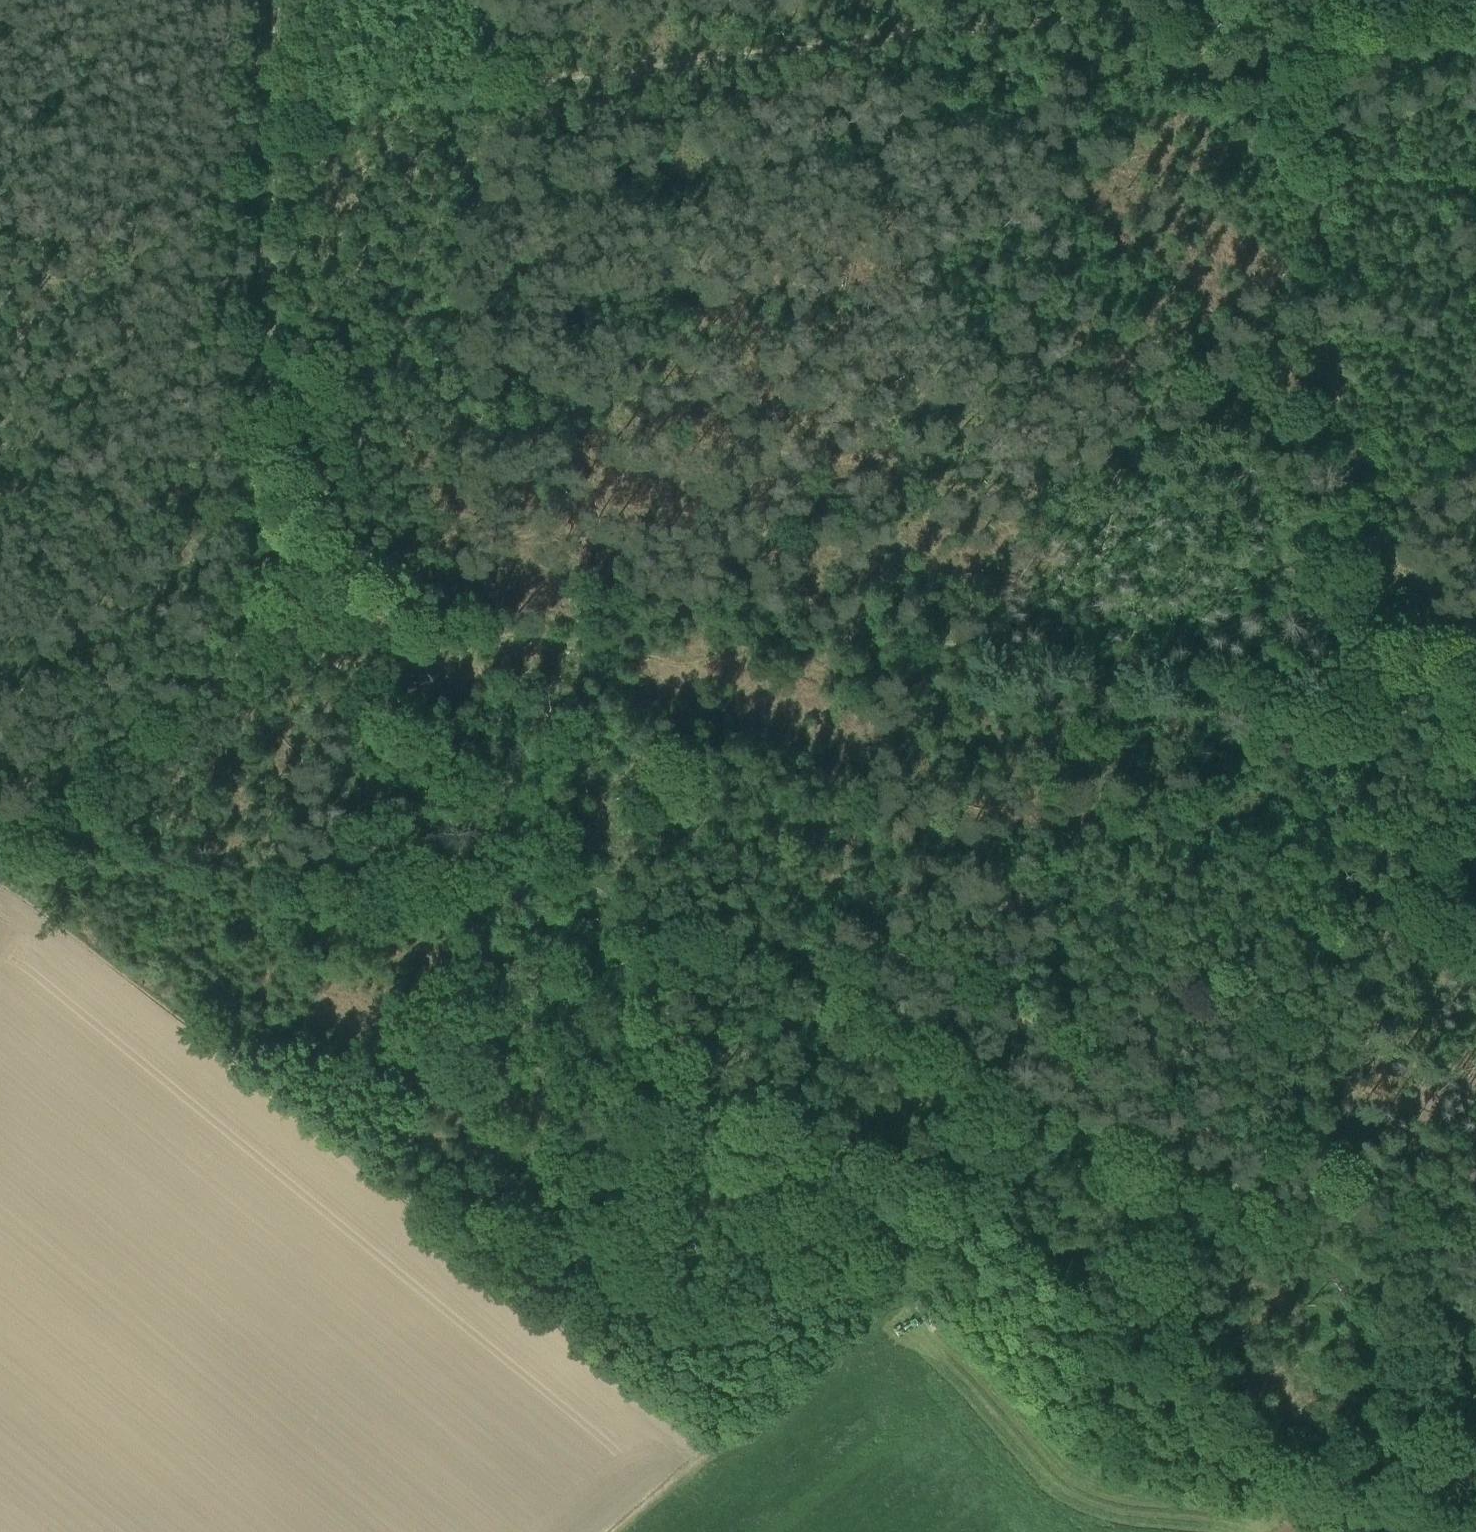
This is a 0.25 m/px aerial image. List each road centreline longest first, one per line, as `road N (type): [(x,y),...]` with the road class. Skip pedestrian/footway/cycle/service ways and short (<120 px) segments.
road 1 (track): [(268,0),(257,618)]
road 2 (track): [(617,1531),(891,1297),(1075,1120)]
road 3 (track): [(257,618),(0,854)]

